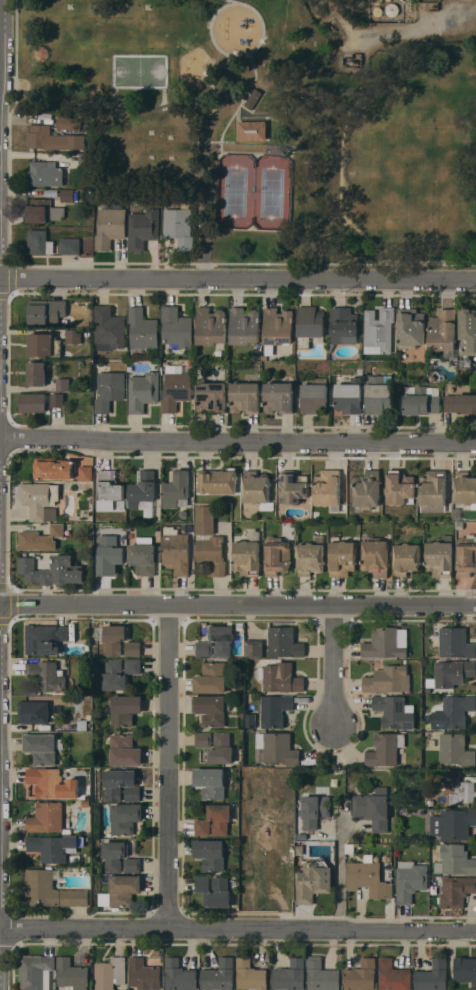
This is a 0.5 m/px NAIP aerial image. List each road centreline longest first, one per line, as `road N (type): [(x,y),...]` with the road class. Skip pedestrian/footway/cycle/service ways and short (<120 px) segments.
road 1 (residential): [(475,609),(0,604)]
road 2 (residential): [(475,442),(0,438)]
road 3 (residential): [(475,933),(0,930)]
road 4 (residential): [(475,279),(0,279)]
road 5 (residential): [(174,609),(171,933)]
road 6 (residential): [(335,610),(337,732)]

